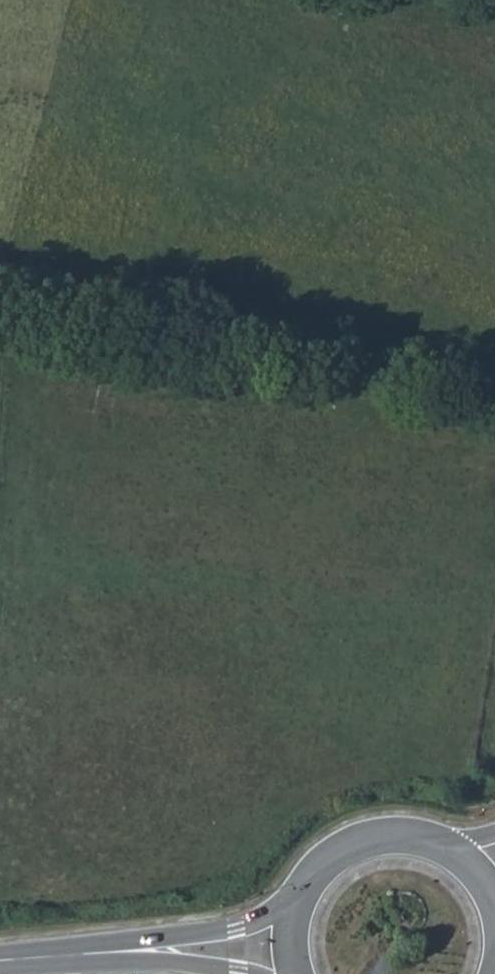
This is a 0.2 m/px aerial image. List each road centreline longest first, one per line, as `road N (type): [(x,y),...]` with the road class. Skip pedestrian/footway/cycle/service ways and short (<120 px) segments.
road 1 (secondary): [(293,946),(0,961)]
road 2 (secondary): [(468,874),(416,844),(355,849),(309,887),(293,946)]

